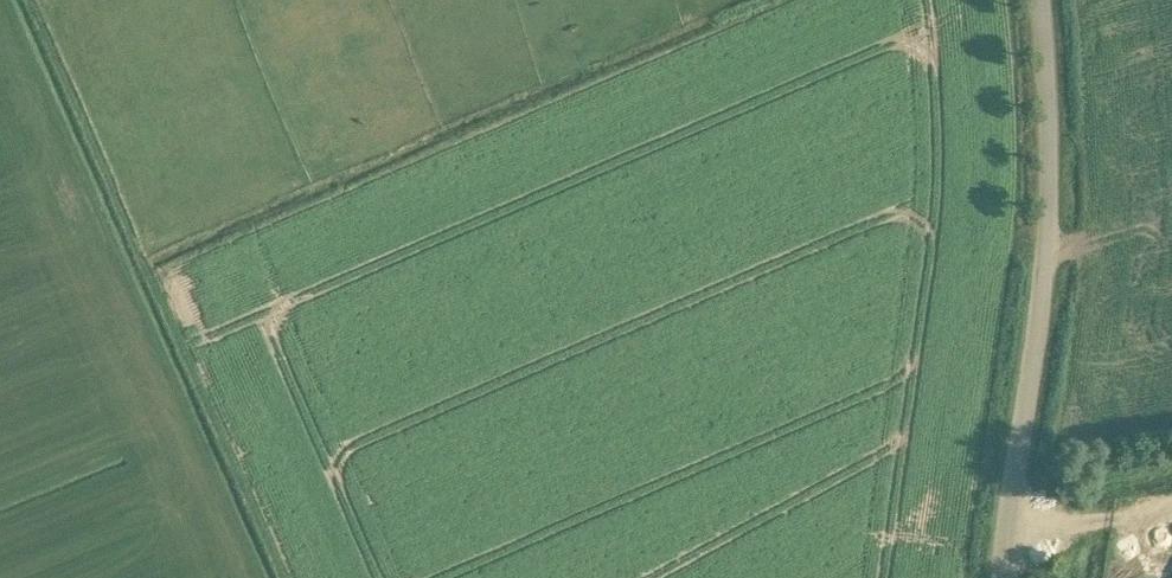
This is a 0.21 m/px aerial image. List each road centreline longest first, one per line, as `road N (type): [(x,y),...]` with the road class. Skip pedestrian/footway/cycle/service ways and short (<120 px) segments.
road 1 (unclassified): [(1002,577),(1030,397),(1048,76),(1038,0)]

